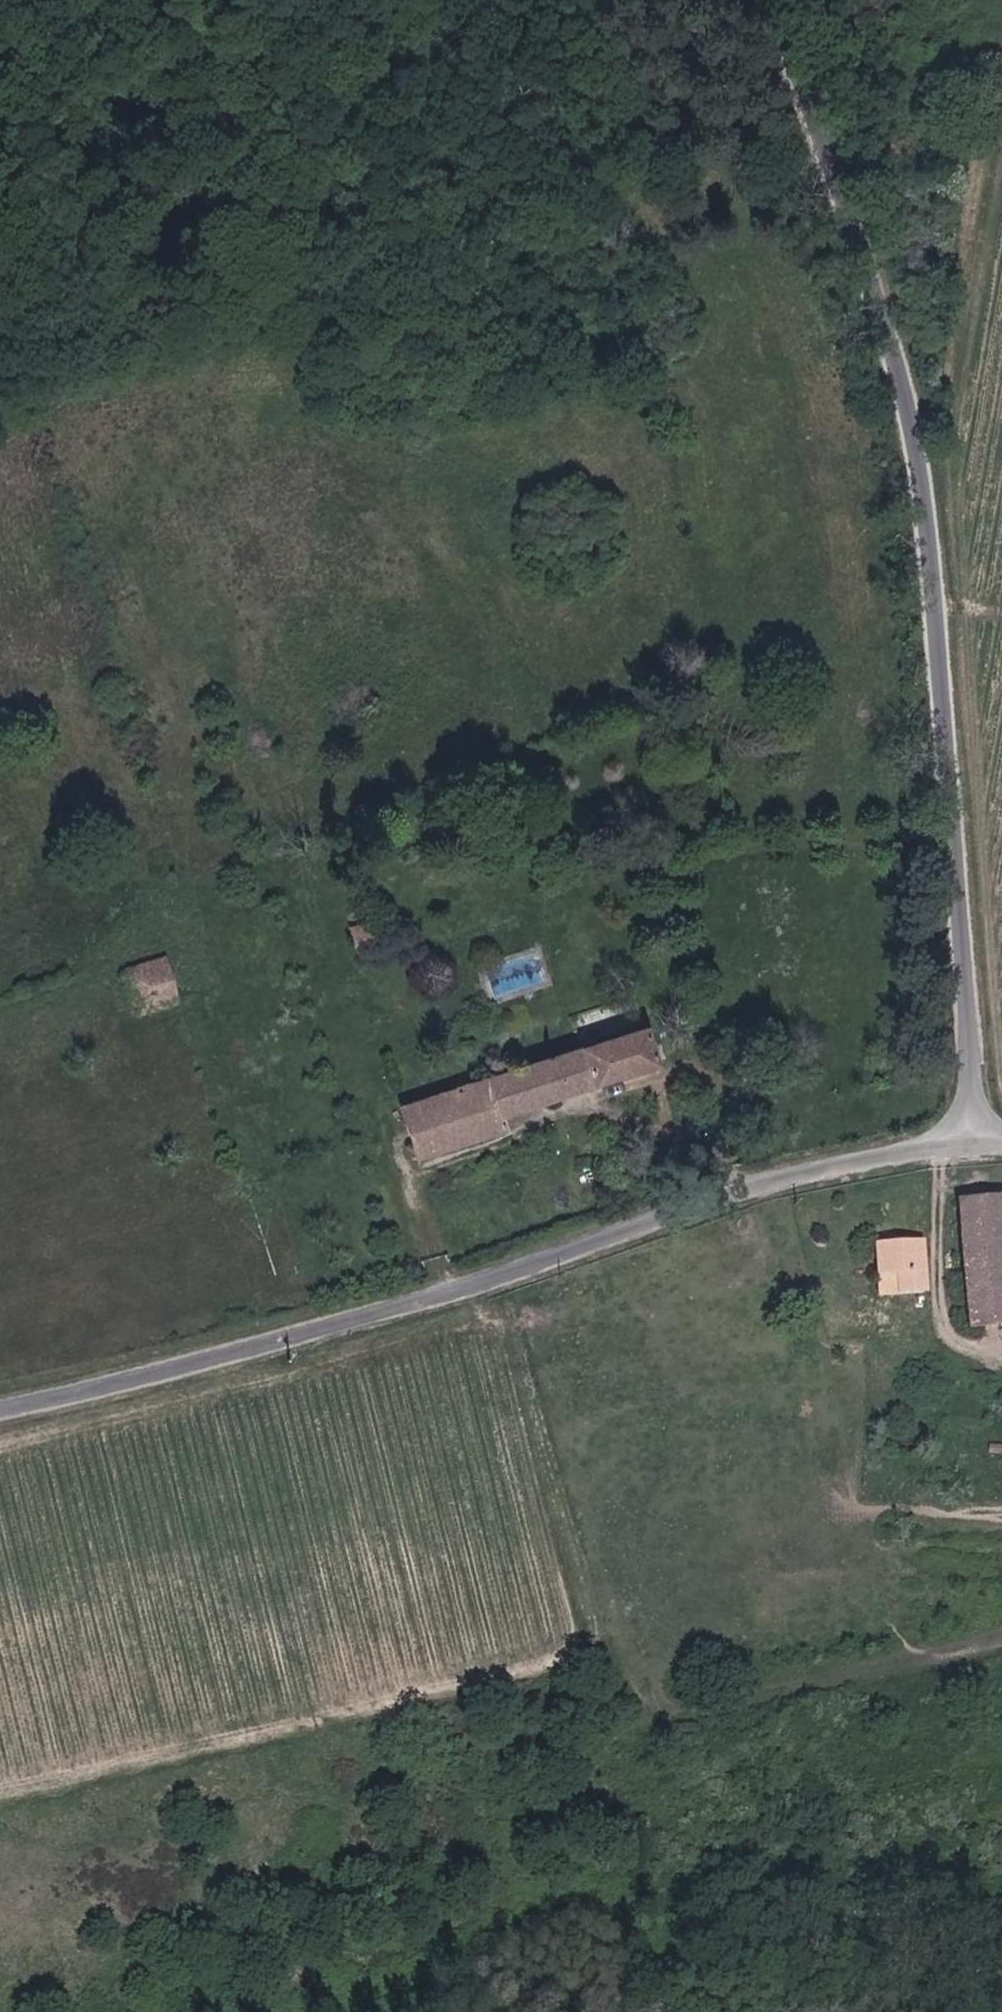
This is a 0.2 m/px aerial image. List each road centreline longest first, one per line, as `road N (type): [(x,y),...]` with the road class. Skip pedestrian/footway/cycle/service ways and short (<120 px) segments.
road 1 (residential): [(777,0),(881,288),(921,441),(971,895),(978,1138)]
road 2 (unclassified): [(0,1411),(383,1310),(704,1194),(843,1159),(978,1138)]

